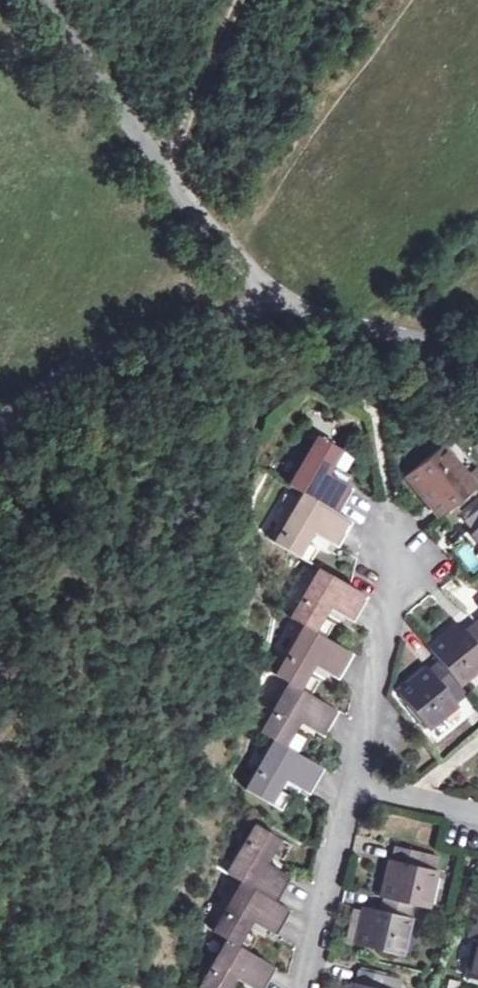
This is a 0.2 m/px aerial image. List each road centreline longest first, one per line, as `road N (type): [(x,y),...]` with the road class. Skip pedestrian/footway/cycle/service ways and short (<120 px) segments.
road 1 (unclassified): [(49,0),(248,271),(274,287)]
road 2 (unclassified): [(0,440),(46,389),(151,337),(252,311),(274,287)]
road 3 (residential): [(357,784),(402,554),(396,531)]
road 4 (unclassified): [(274,287),(477,371)]
road 5 (residential): [(303,987),(357,784)]
road 6 (track): [(235,0),(167,158)]
road 7 (residential): [(357,784),(477,814)]

